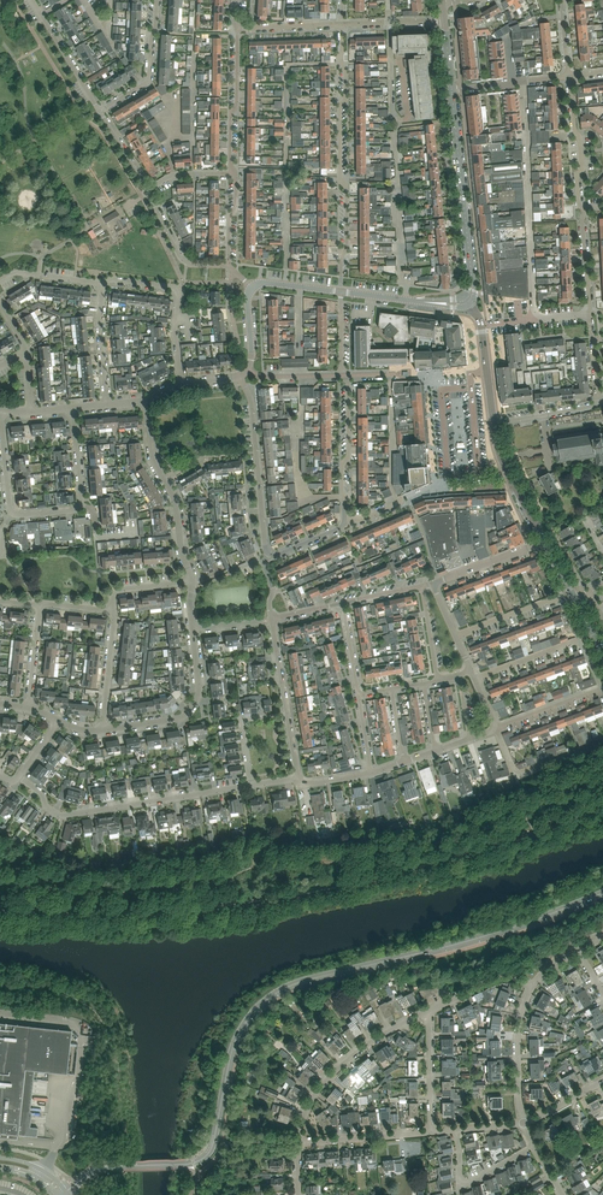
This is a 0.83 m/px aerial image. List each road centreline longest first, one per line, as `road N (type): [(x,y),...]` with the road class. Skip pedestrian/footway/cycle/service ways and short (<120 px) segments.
road 1 (tertiary): [(66,1191),(104,1166),(204,1157),(237,1037),(284,989),(492,934),(602,893)]
road 2 (residential): [(341,292),(340,25)]
road 3 (residential): [(252,785),(62,815),(18,779)]
road 4 (residential): [(568,76),(584,166),(578,201),(589,317)]
road 5 (unclassified): [(523,81),(537,315)]
road 6 (residential): [(298,1142),(308,1105),(328,1077),(378,1036),(429,1012)]
road 7 (tertiary): [(471,281),(451,91)]
road 8 (residential): [(269,553),(250,398),(240,376)]
road 9 (residential): [(193,630),(200,682),(187,711),(102,730)]
road 10 (residential): [(299,779),(272,619)]
road 11 (residential): [(342,375),(344,525)]
road 12 (residential): [(238,27),(230,173)]
road 13 (residential): [(524,1124),(519,1023),(532,986)]
road 14 (residential): [(99,112),(146,83),(157,0)]
road 15 (residential): [(534,1145),(468,1185),(459,1177),(454,1129)]
road 16 (residential): [(298,1142),(430,1131)]
road 17 (residential): [(99,112),(34,0)]
road 18 (tertiary): [(544,541),(493,424)]
road 19 (residential): [(231,266),(186,263),(146,191)]
road 20 (residential): [(102,730),(114,609)]

